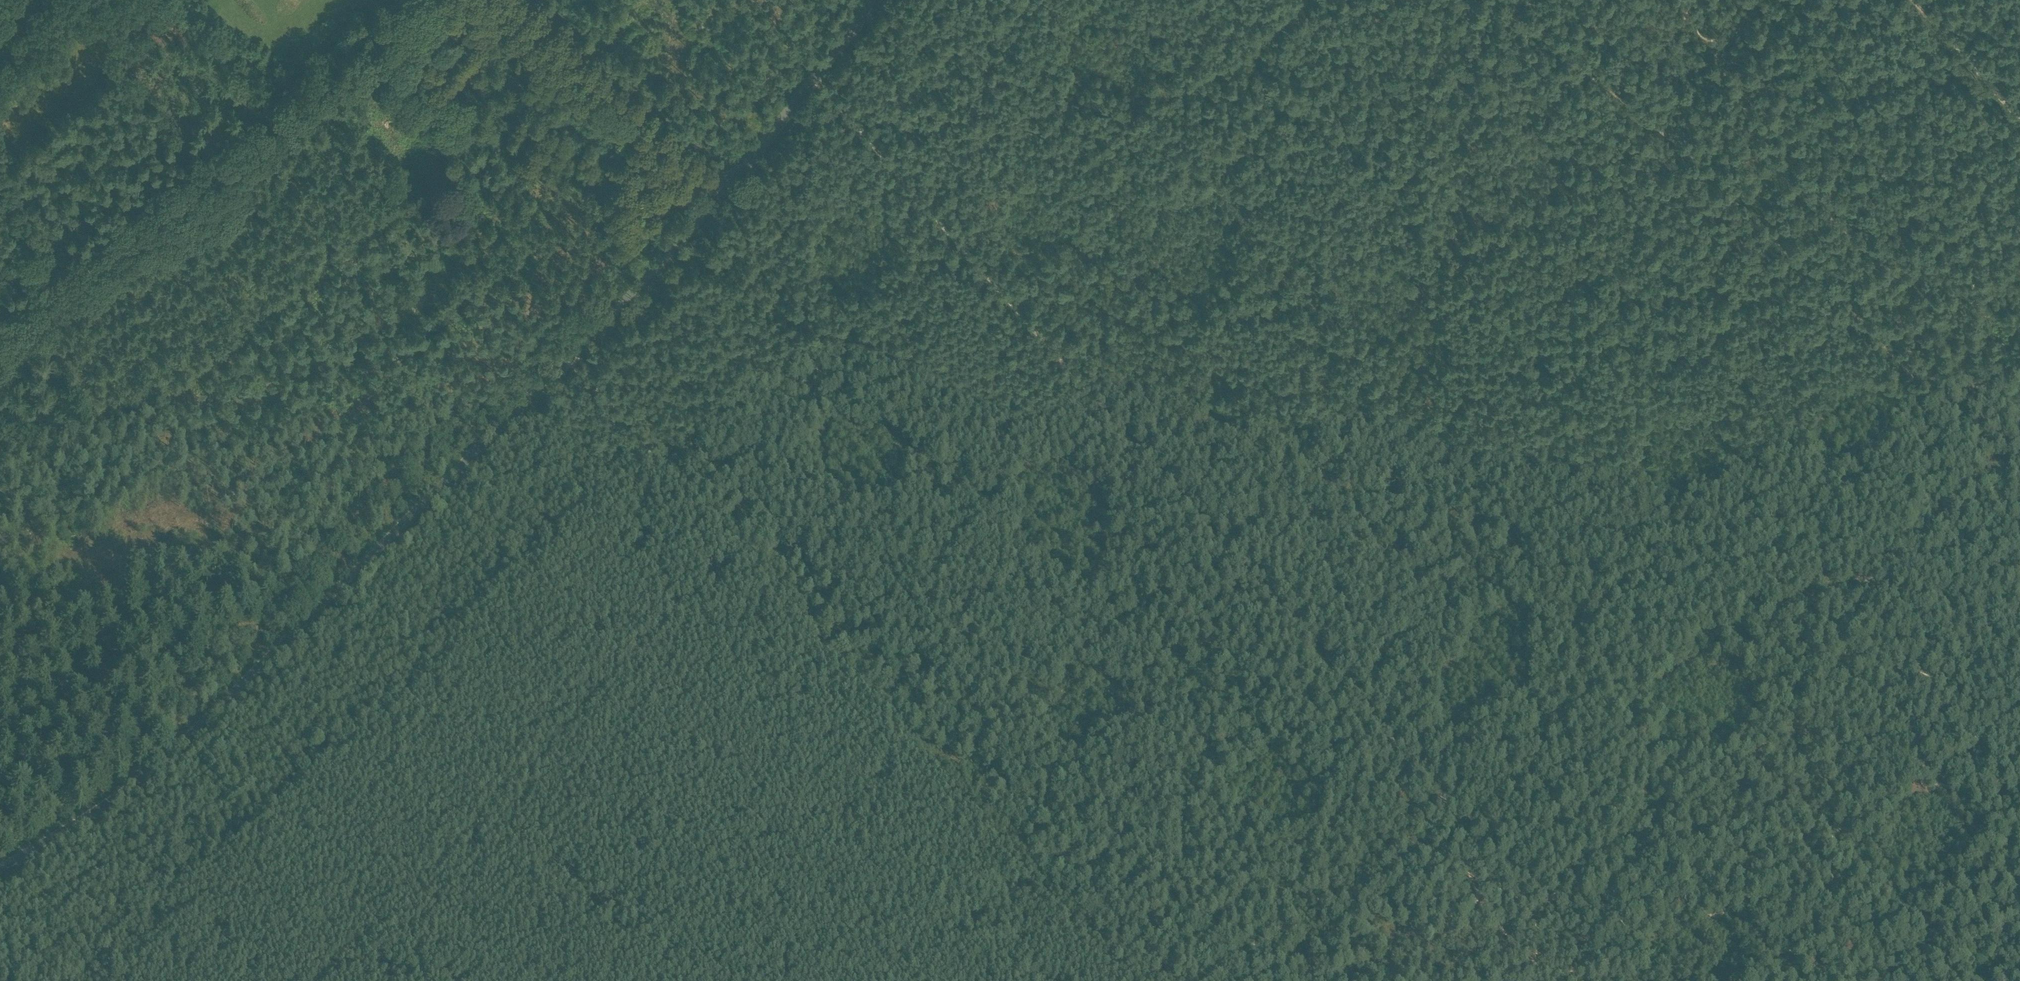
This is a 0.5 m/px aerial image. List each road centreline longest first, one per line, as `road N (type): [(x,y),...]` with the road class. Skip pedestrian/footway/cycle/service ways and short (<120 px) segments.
road 1 (unclassified): [(0,869),(167,757),(592,335),(724,194),(876,0)]
road 2 (track): [(741,556),(1117,980)]
road 3 (track): [(0,350),(270,126)]
road 4 (track): [(569,358),(741,556)]
road 5 (track): [(1203,980),(1407,830)]
road 6 (track): [(1552,980),(1407,830)]
road 7 (track): [(270,126),(426,0)]
road 8 (track): [(1923,14),(2019,126)]

